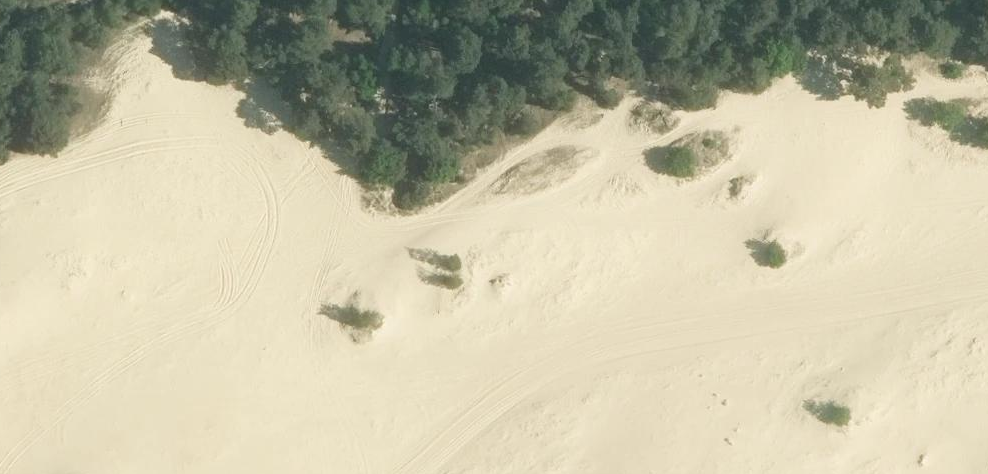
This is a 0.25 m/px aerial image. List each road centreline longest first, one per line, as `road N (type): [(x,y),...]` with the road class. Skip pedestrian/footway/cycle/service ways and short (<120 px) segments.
road 1 (track): [(0,191),(138,170),(328,212),(455,221),(607,168),(987,74)]
road 2 (track): [(987,273),(787,322),(569,353),(498,387),(388,473)]
road 3 (track): [(394,0),(378,120),(328,212)]

